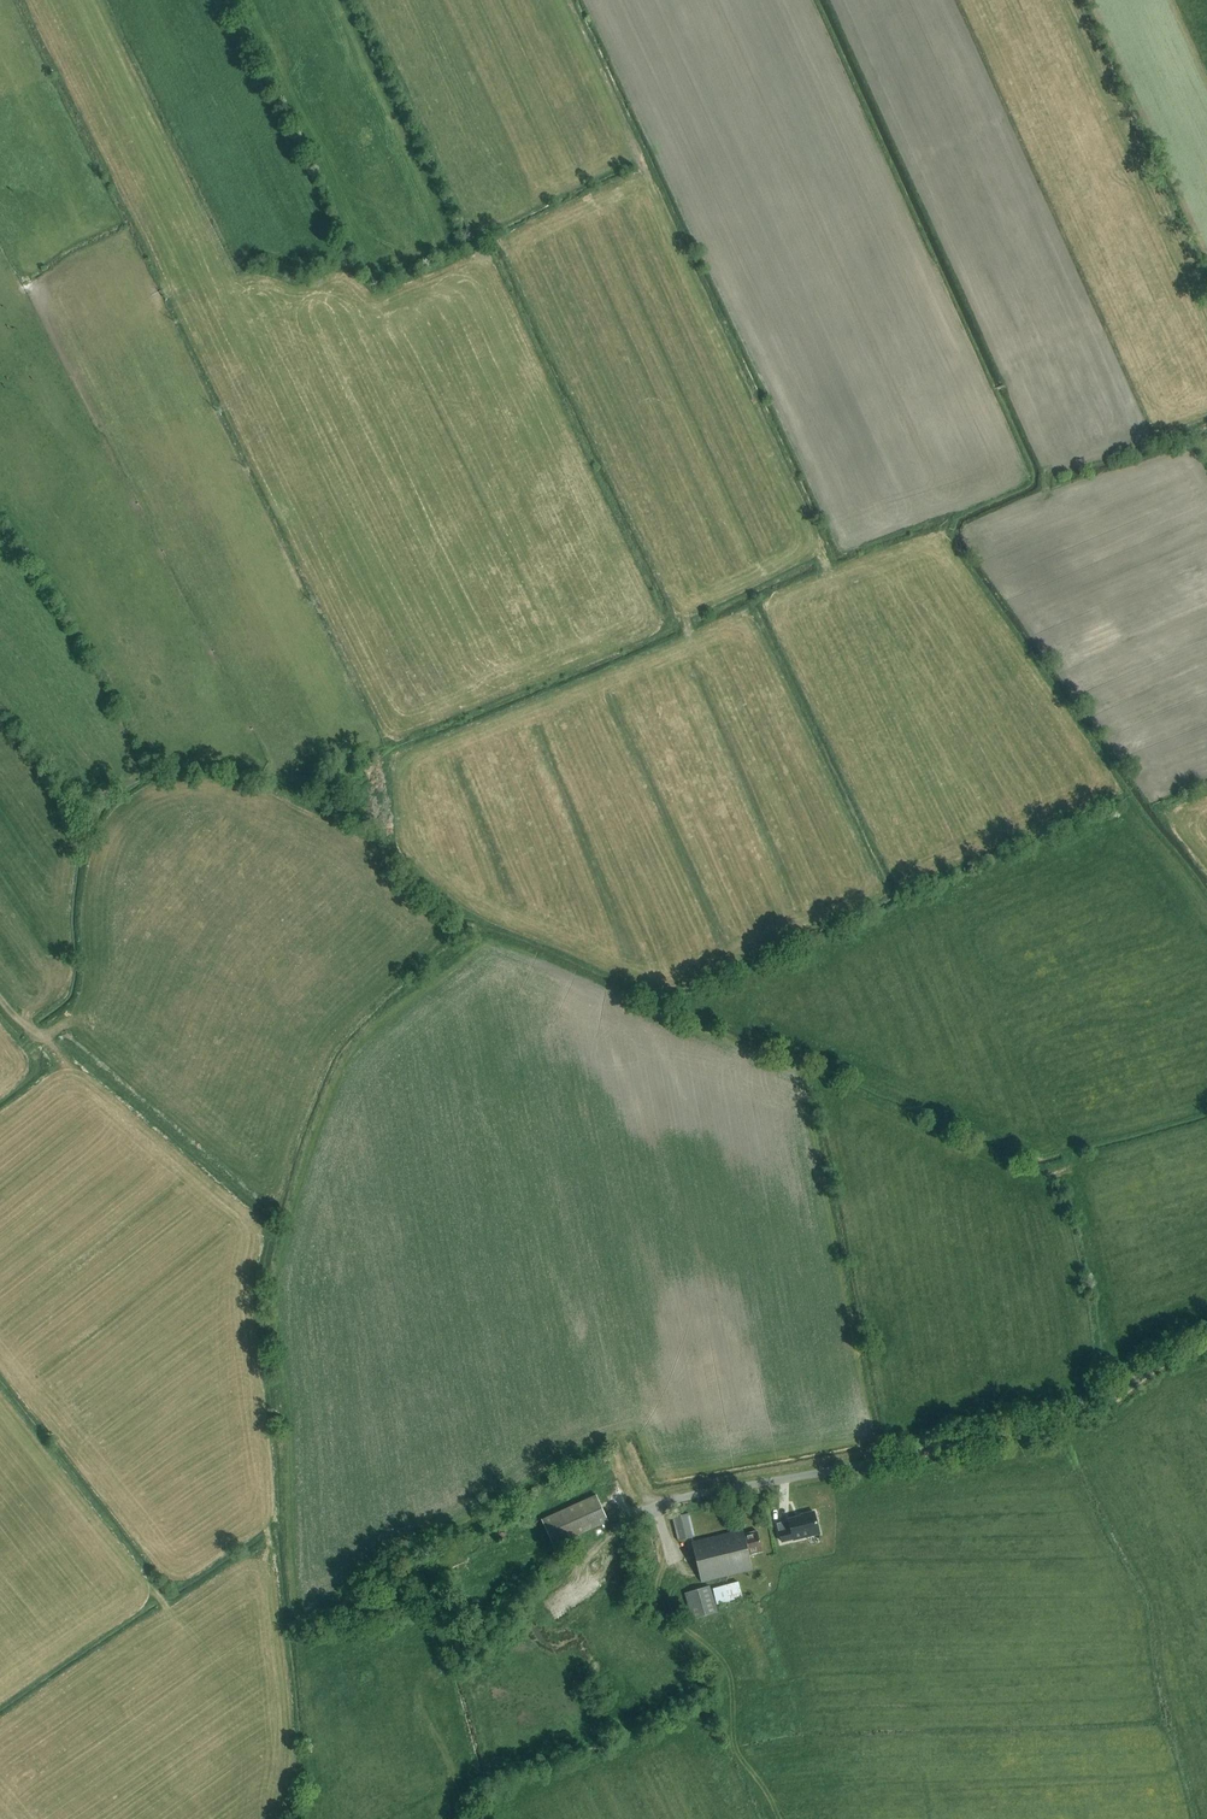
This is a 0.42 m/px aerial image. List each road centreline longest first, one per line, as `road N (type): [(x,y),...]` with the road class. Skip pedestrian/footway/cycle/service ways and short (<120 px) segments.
road 1 (unclassified): [(645,1510),(1069,1418),(1206,1343)]
road 2 (track): [(0,998),(274,1233)]

